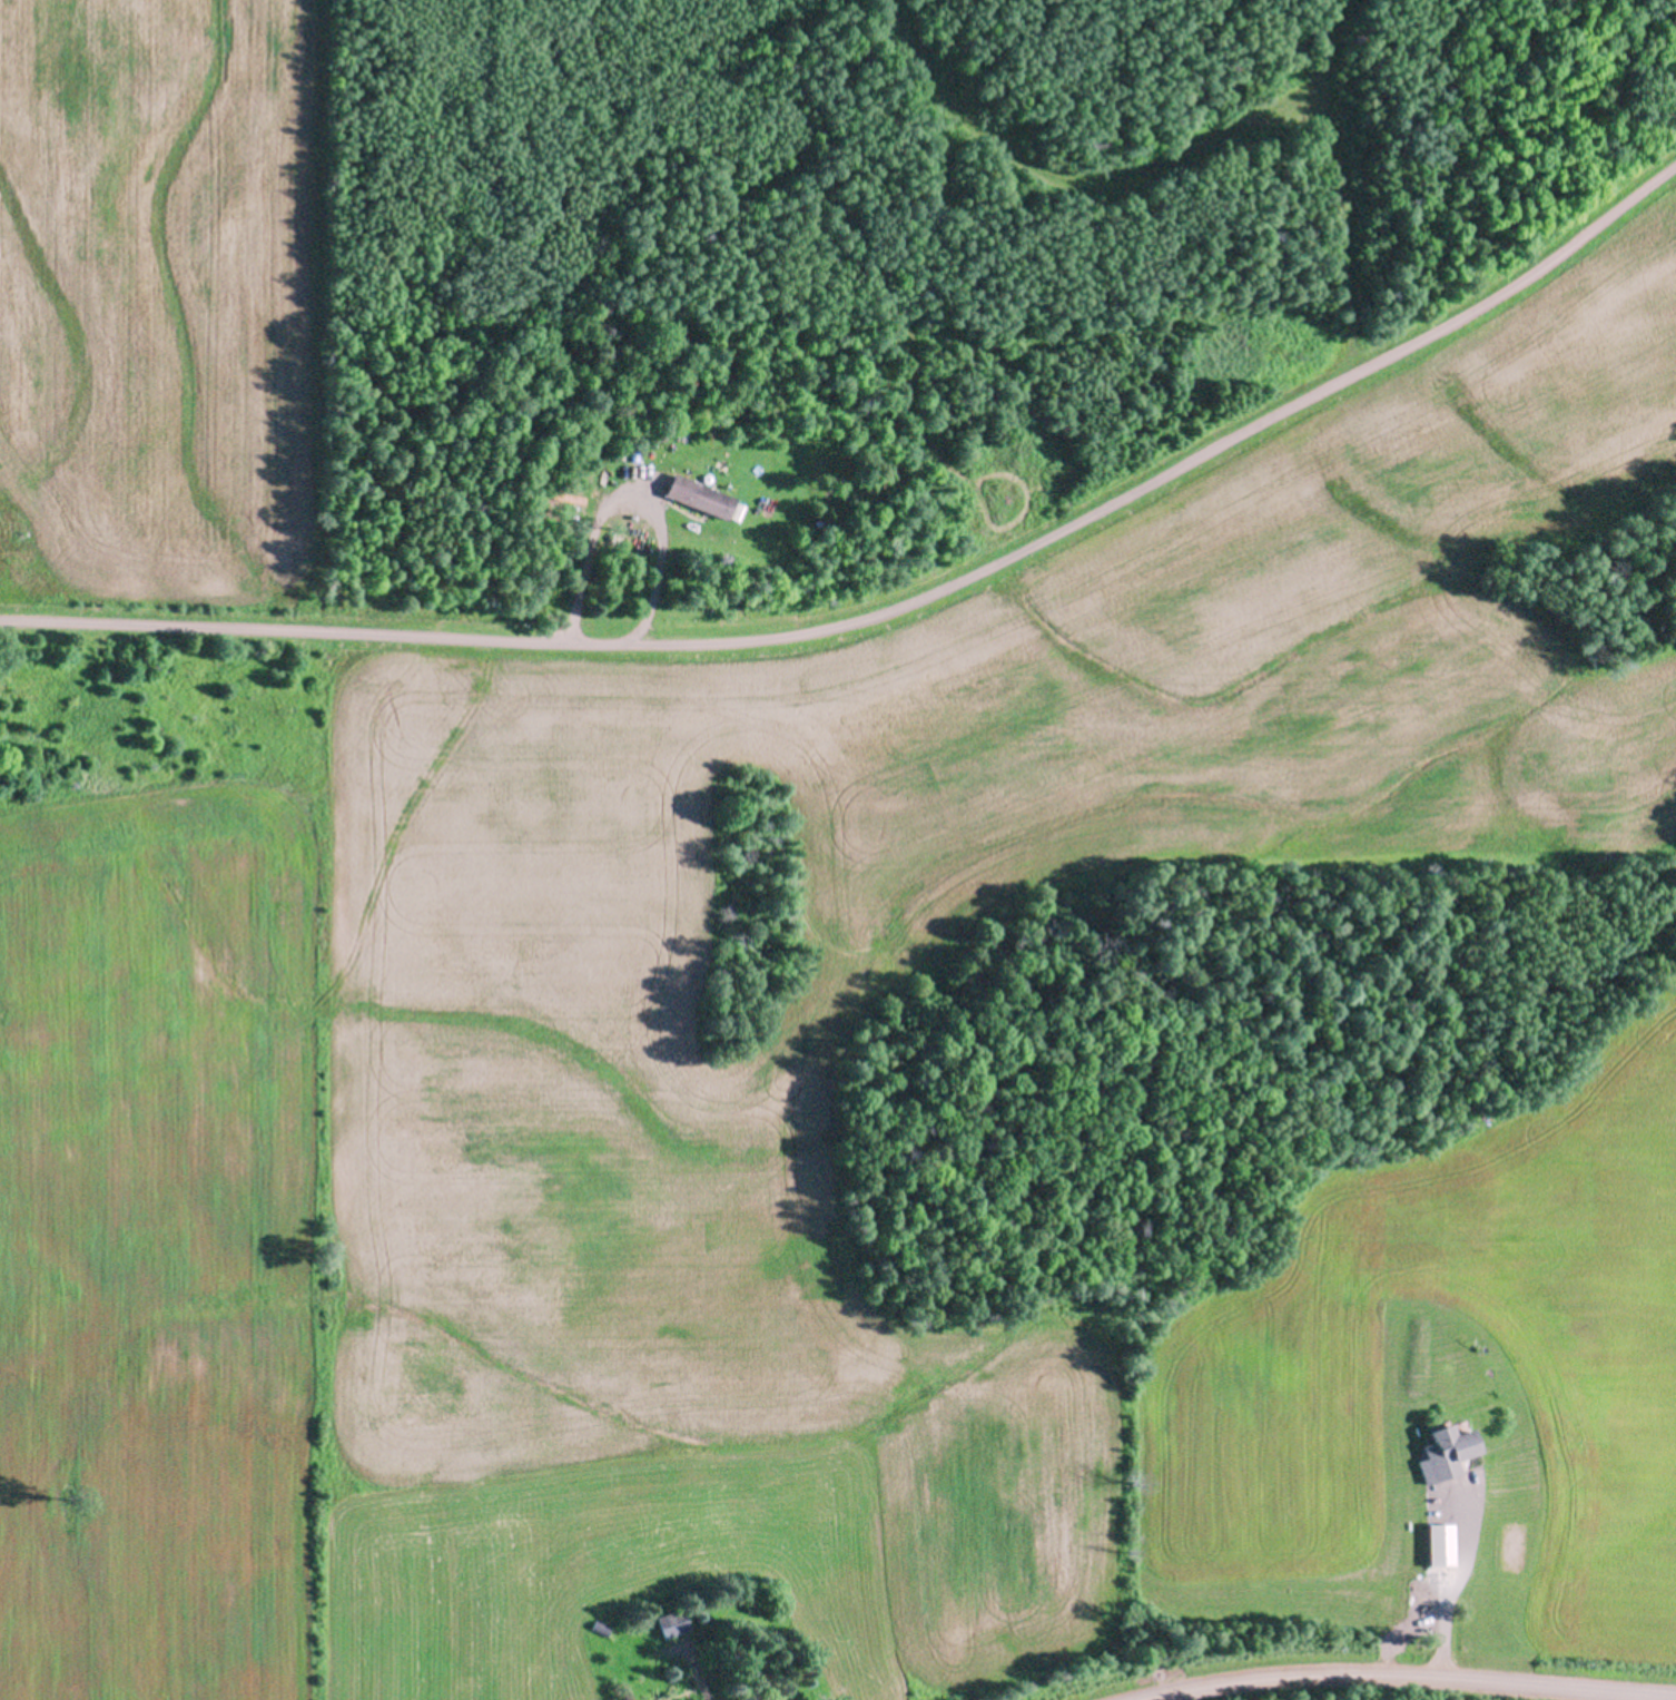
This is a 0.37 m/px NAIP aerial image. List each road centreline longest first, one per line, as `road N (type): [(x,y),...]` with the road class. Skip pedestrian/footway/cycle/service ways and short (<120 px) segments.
road 1 (residential): [(0,621),(639,646),(831,632),(1005,563),(1520,284),(1675,163)]
road 2 (residential): [(1675,1697),(1439,1677),(1249,1678),(1142,1699)]

